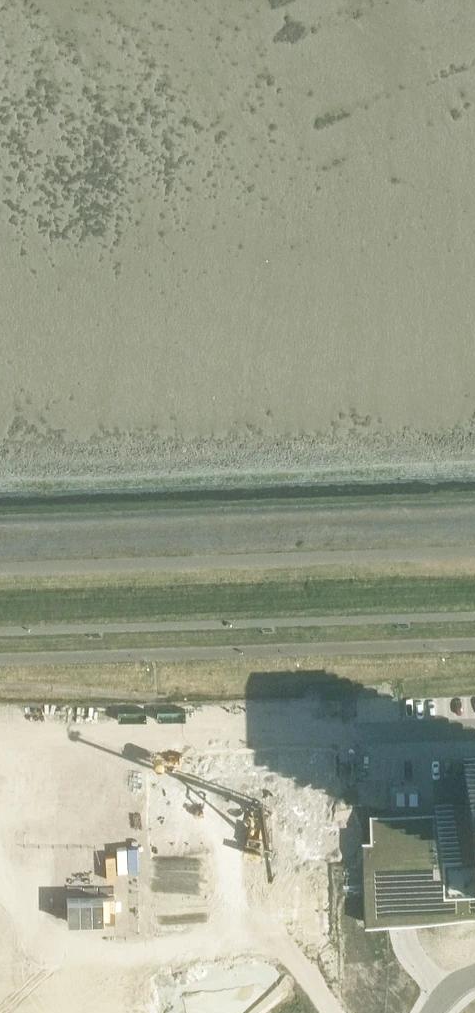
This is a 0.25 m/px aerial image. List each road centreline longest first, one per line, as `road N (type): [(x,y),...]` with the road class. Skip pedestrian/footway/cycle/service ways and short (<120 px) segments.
road 1 (residential): [(0,743),(474,730)]

